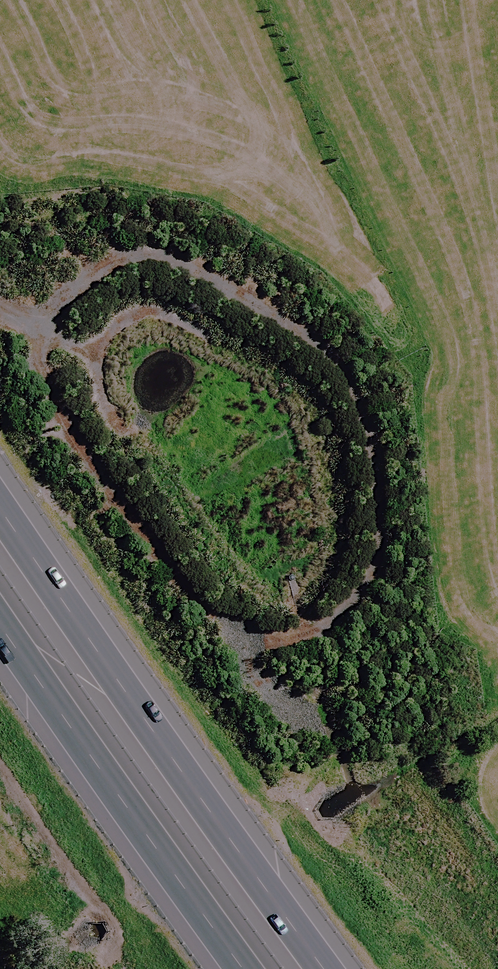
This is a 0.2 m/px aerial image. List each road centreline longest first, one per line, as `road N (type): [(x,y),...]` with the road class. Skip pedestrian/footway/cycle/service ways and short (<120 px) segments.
road 1 (track): [(44,315),(43,368),(65,423),(187,593),(244,627),(284,632),(325,621),(373,552),(384,498),(375,421),(346,369),(287,318),(181,265),(138,260),(113,267),(66,298)]
road 2 (motorway): [(0,503),(323,968)]
road 3 (motorway): [(260,968),(0,597)]

